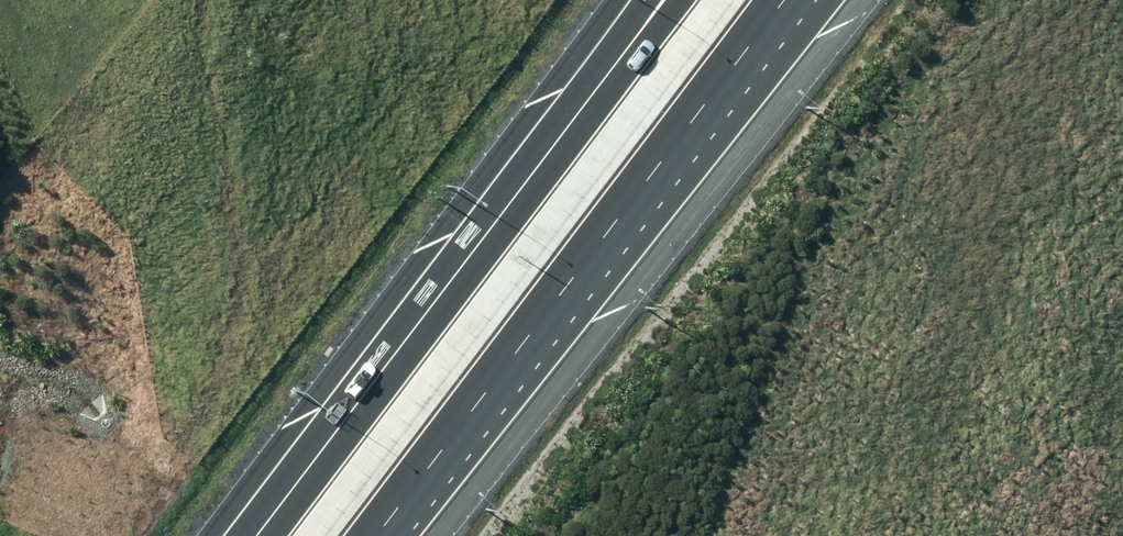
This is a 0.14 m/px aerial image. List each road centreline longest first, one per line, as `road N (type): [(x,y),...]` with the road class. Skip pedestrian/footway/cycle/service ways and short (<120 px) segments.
road 1 (motorway): [(257,535),(670,0)]
road 2 (motorway): [(782,0),(372,535)]

